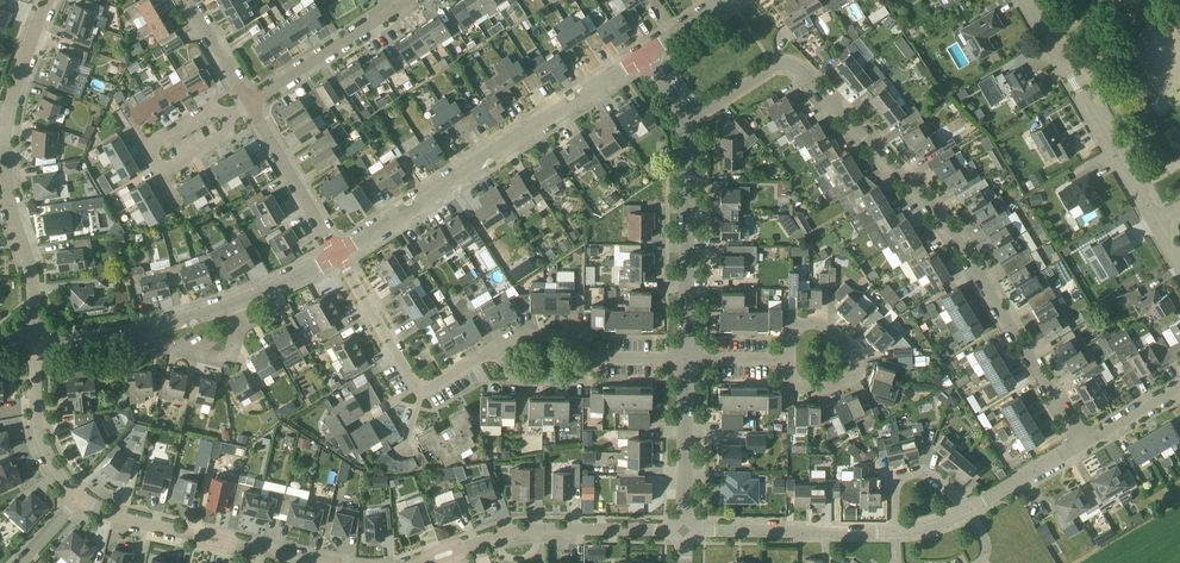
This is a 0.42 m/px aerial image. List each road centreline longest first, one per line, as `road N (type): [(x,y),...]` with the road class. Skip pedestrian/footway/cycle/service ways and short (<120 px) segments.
road 1 (residential): [(1082,443),(960,243),(802,71),(768,66),(688,121)]
road 2 (residential): [(336,255),(643,56)]
road 3 (residential): [(421,562),(538,528),(684,530)]
road 4 (residential): [(1156,228),(1025,0)]
road 5 (residential): [(78,498),(132,521),(322,562)]
road 6 (residential): [(686,360),(688,121)]
road 7 (residential): [(36,337),(9,185),(9,124)]
road 8 (residential): [(684,530),(895,532)]
road 9 (residential): [(787,360),(788,340),(804,320),(827,325),(859,361),(853,378),(825,392),(795,385),(788,374)]
road 10 (residential): [(336,255),(252,101)]
road 11 (residential): [(78,498),(42,441),(36,337)]
road 12 (residential): [(252,101),(397,10)]
road 13 (residential): [(684,530),(686,360)]
road 14 (residential): [(239,109),(212,110),(172,136),(169,158),(227,131)]
road 15 (residential): [(419,391),(336,255)]
road 16 (residential): [(148,327),(169,354),(230,361),(247,300)]
road 17 (residential): [(895,532),(898,480),(913,472),(926,472),(968,511)]
road 18 (residential): [(968,511),(1082,443)]
road 19 (residential): [(9,124),(51,0)]

